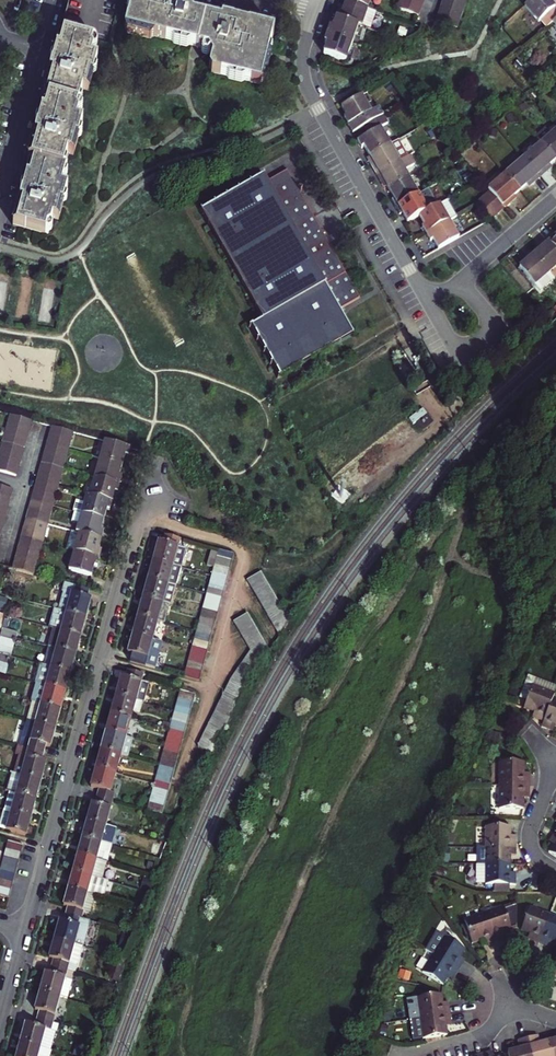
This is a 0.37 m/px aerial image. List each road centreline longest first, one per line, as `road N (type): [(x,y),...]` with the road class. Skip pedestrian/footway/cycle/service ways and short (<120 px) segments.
road 1 (residential): [(148,478),(26,930)]
road 2 (residential): [(317,7),(303,54),(306,81),(428,301)]
road 3 (residential): [(0,205),(41,50),(0,39)]
road 4 (residential): [(428,301),(452,341),(476,345),(488,323),(461,282)]
road 5 (residential): [(461,282),(555,200)]
road 6 (residential): [(555,763),(530,836),(537,857),(555,872)]

